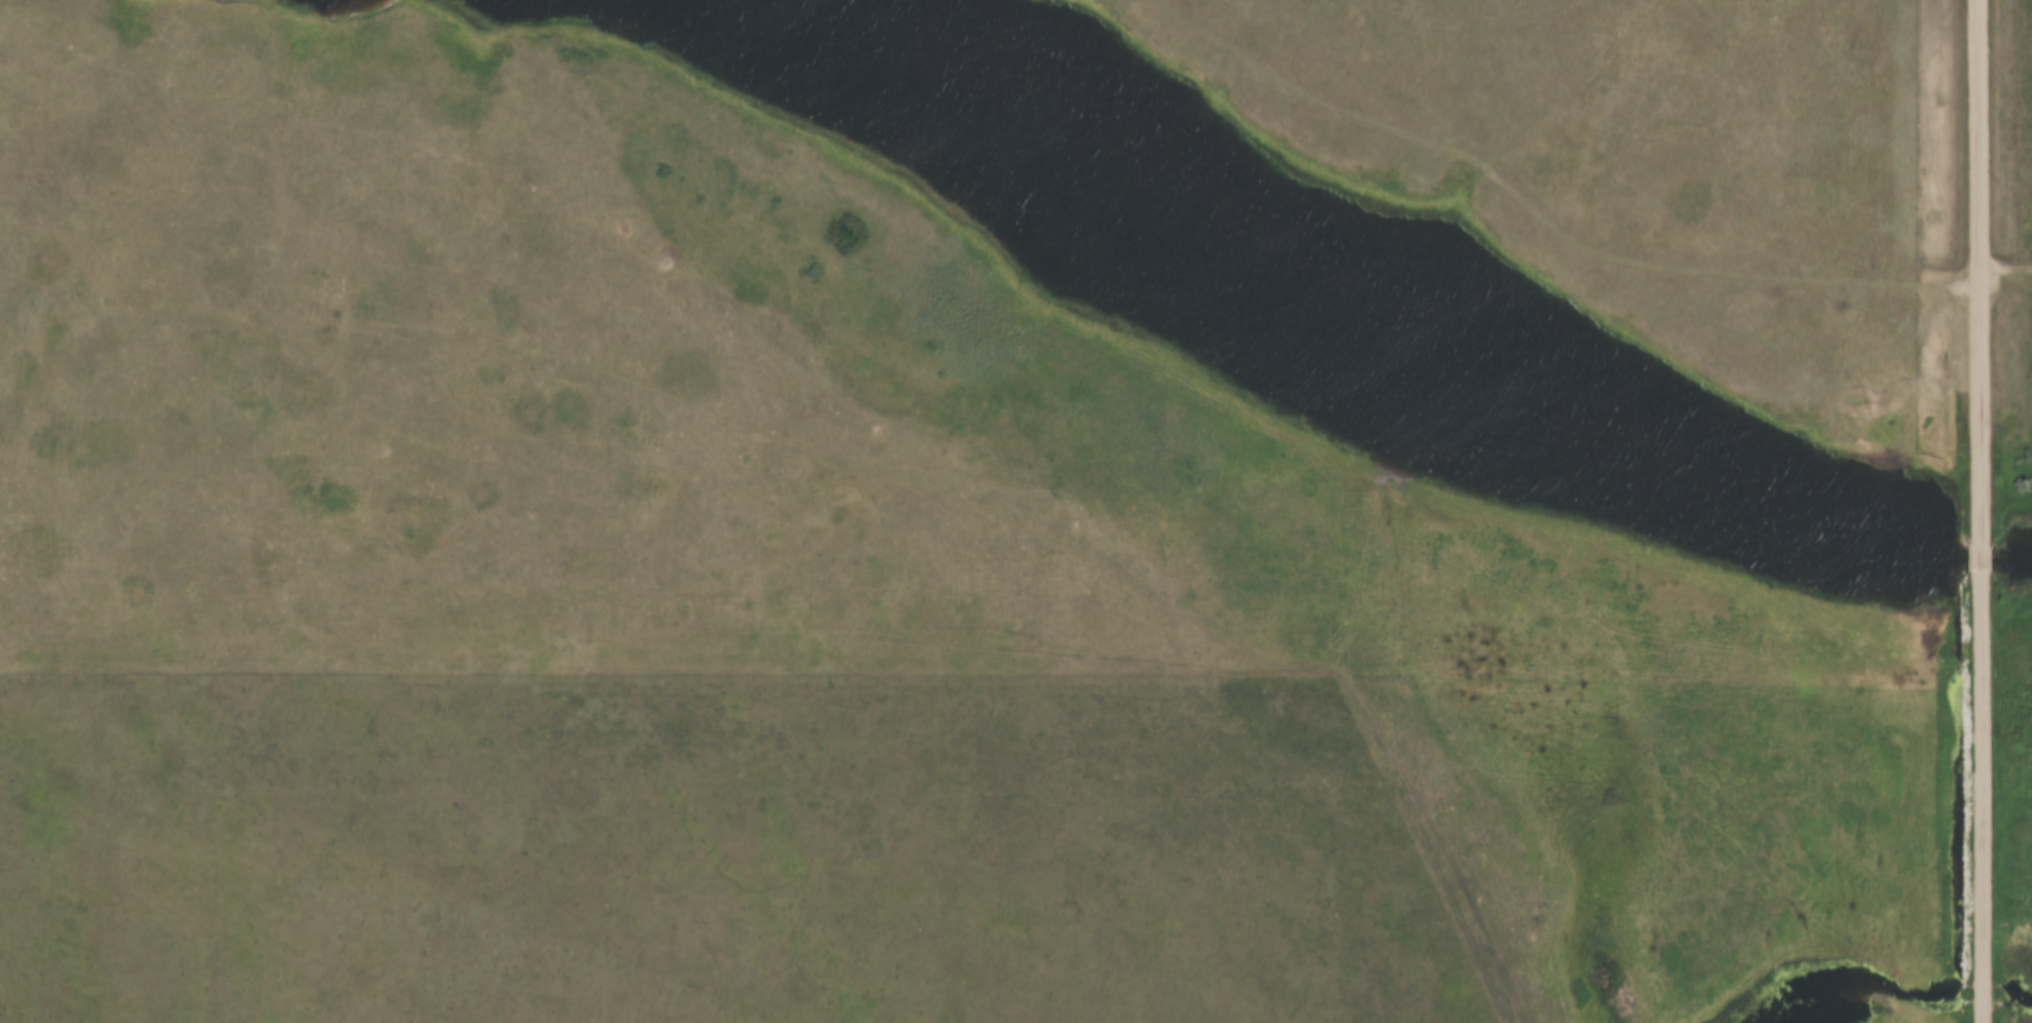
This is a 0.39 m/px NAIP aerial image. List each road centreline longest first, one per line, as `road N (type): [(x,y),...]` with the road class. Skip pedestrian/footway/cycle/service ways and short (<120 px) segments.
road 1 (track): [(1524,1022),(1415,781),(1343,668),(1311,657),(1263,663),(774,343),(663,236),(576,115),(549,107),(460,121),(271,77),(184,36),(124,40),(60,0)]
road 2 (residential): [(1981,547),(1977,0)]
road 3 (residential): [(1984,1022),(1981,570)]

